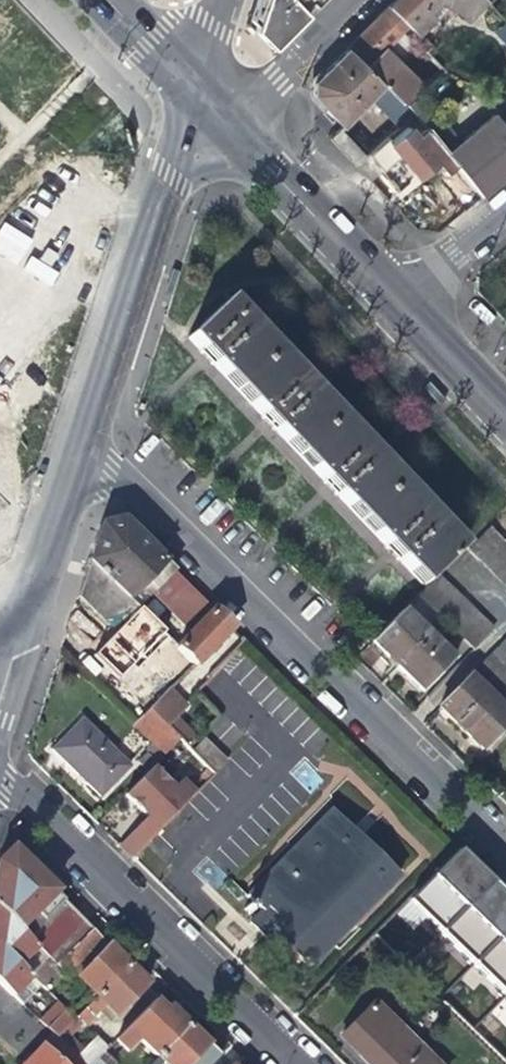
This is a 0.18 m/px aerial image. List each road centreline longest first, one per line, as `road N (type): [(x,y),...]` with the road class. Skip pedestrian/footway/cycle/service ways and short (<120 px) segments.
road 1 (residential): [(83,444),(505,857)]
road 2 (residential): [(0,780),(292,1063)]
road 3 (residential): [(83,444),(192,91)]
road 4 (tertiary): [(393,302),(226,128)]
road 5 (residential): [(15,636),(83,444)]
road 6 (residential): [(354,0),(226,128)]
road 7 (tertiary): [(505,421),(393,302)]
road 8 (residential): [(393,302),(505,210)]
road 9 (tertiary): [(192,91),(105,0)]

